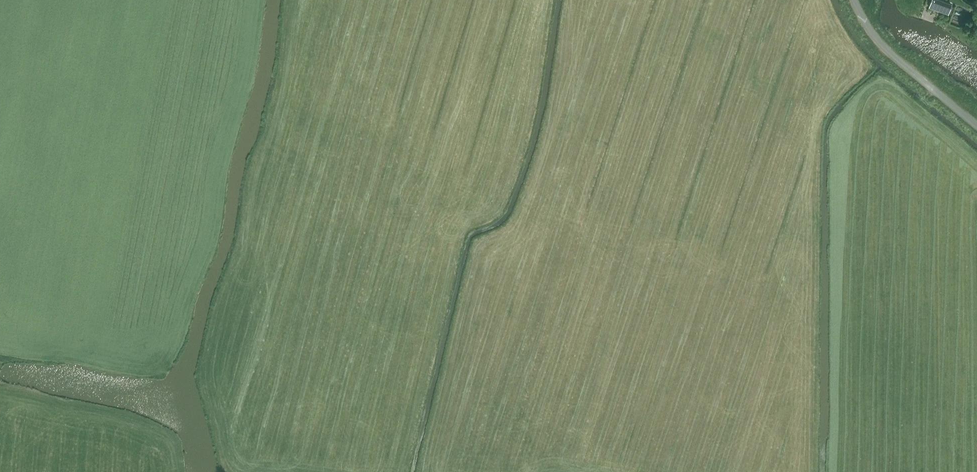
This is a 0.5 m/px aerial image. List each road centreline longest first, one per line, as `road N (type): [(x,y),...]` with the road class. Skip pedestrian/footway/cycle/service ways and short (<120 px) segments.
road 1 (unclassified): [(976,127),(885,48),(855,0)]

